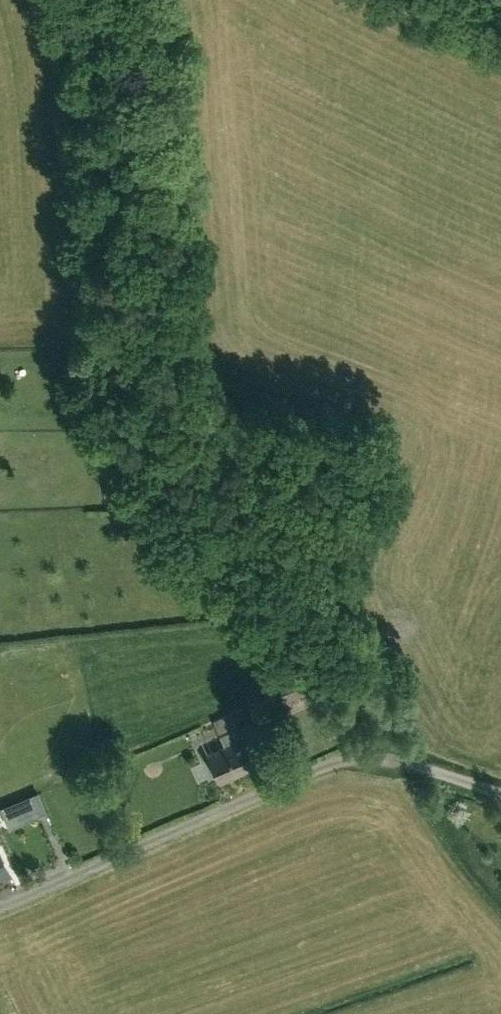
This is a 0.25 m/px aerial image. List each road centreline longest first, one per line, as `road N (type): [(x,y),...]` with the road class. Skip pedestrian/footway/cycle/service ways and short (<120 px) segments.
road 1 (unclassified): [(500,795),(398,762),(335,764),(0,908)]

